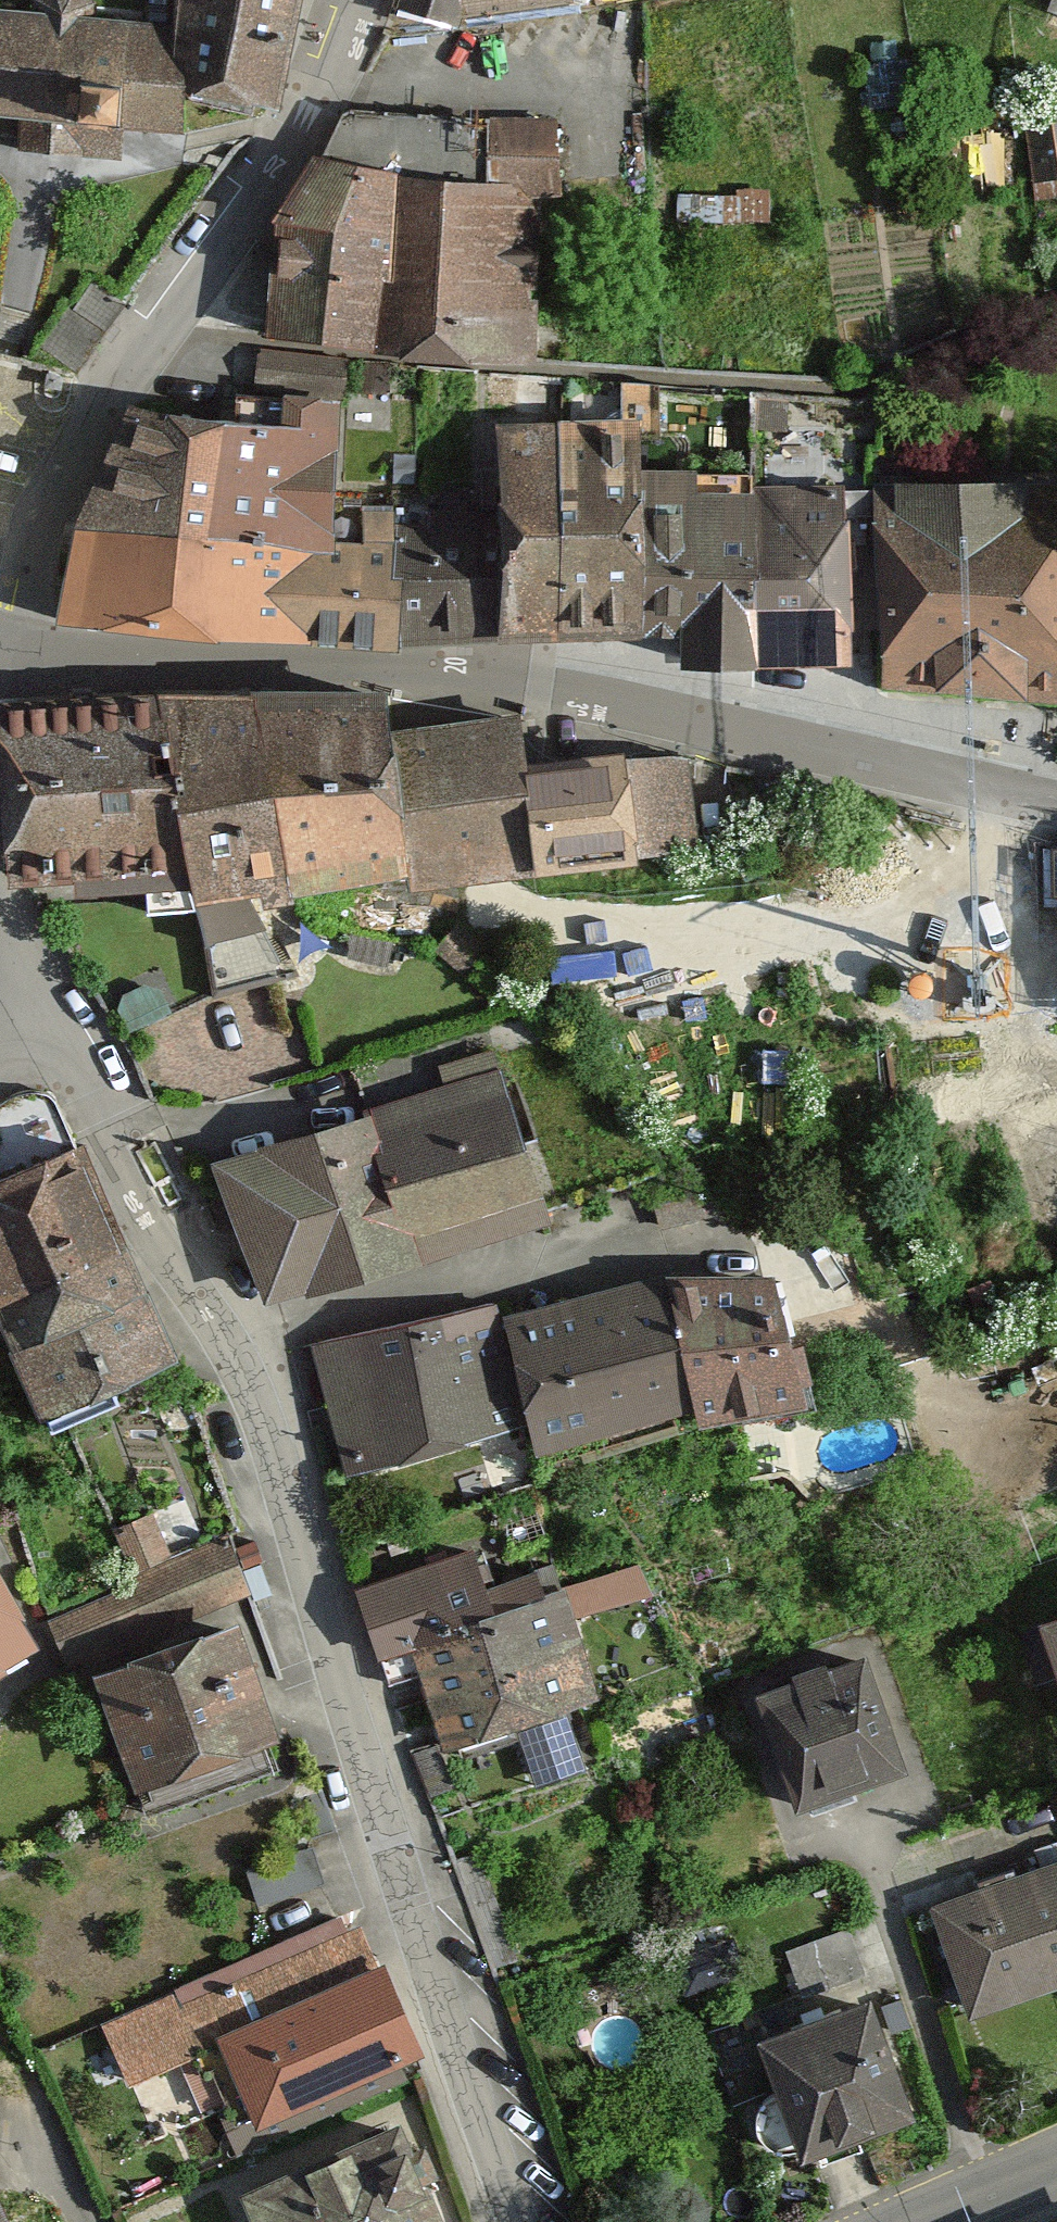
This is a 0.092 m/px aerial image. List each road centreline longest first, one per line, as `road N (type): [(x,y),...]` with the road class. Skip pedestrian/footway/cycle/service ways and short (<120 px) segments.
road 1 (residential): [(0,946),(239,1340),(512,2221)]
road 2 (residential): [(0,610),(40,566),(102,410),(240,238),(364,0)]
road 3 (residential): [(524,674),(1056,794)]
road 4 (residential): [(0,647),(524,674)]
road 5 (tertiary): [(1056,2167),(930,2221)]

